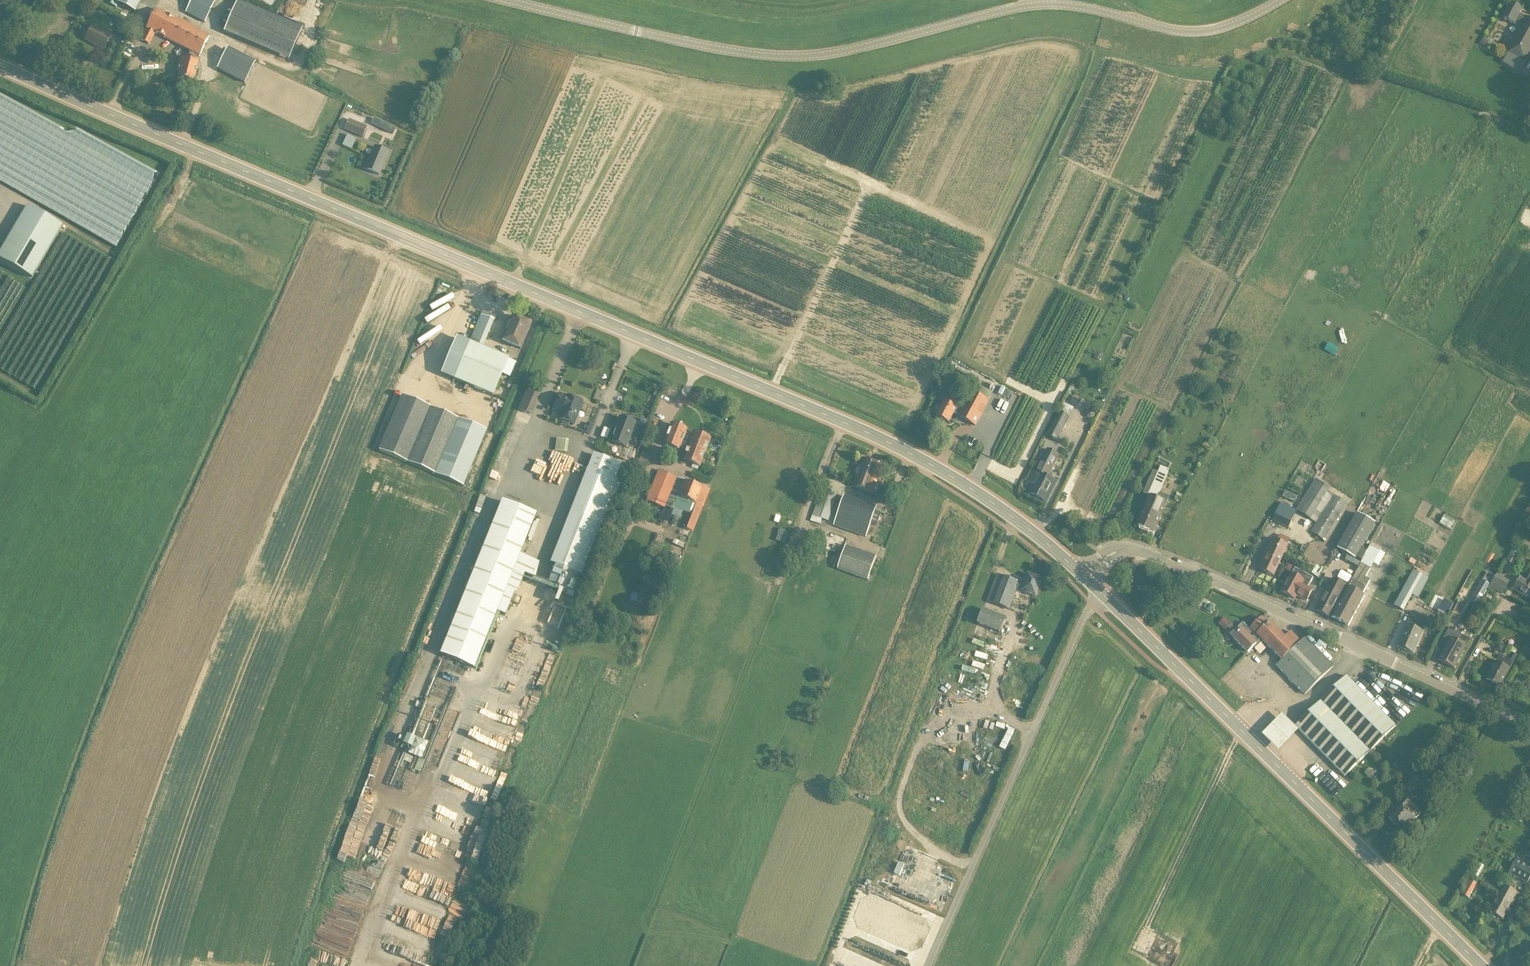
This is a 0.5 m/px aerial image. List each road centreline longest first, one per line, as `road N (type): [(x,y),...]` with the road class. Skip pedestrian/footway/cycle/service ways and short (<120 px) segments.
road 1 (secondary): [(1084,577),(974,490),(902,450),(0,67)]
road 2 (tertiary): [(499,0),(766,58),(848,52),(1055,5),(1162,30),(1213,32),(1282,0)]
road 3 (secondary): [(1480,965),(1084,577)]
road 4 (residential): [(1529,729),(1144,552),(1115,551),(1084,577)]

